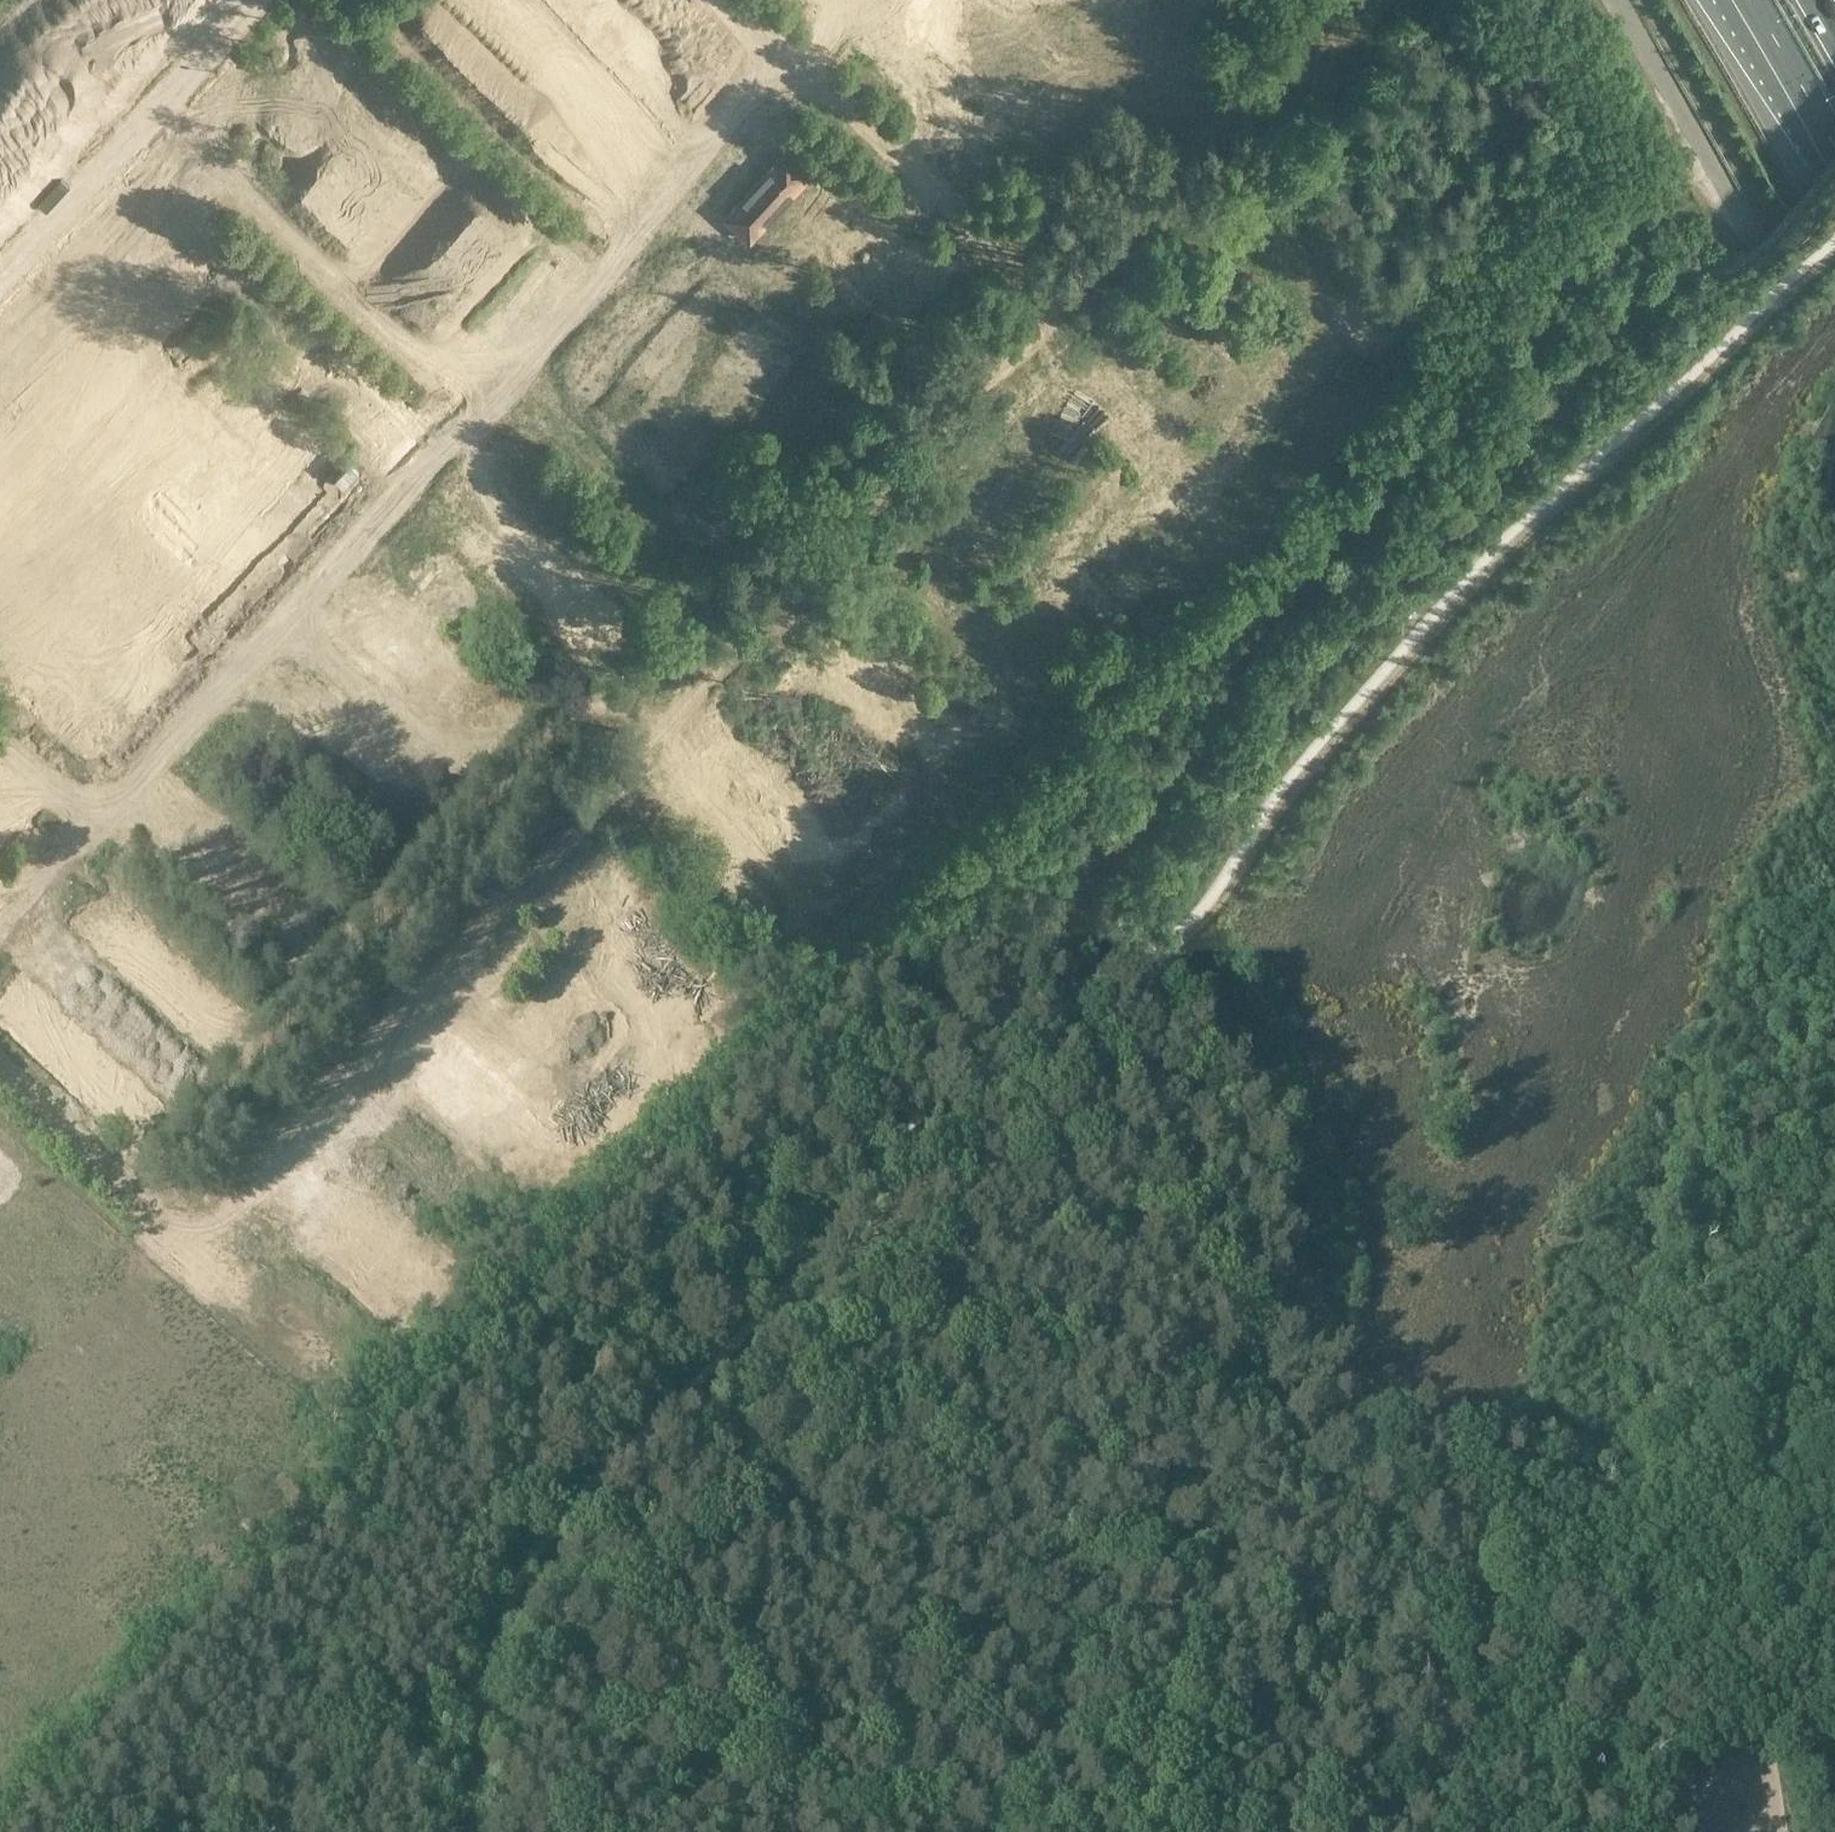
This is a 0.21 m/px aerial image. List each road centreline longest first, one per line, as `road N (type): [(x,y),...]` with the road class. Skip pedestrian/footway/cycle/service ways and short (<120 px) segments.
road 1 (track): [(1137,991),(1117,922),(1126,800),(1251,609),(1515,317),(1701,140)]
road 2 (track): [(1011,1831),(1290,1238)]
road 3 (track): [(1498,1831),(1502,1778),(1290,1238)]
road 4 (unclassified): [(1834,394),(1621,0)]
road 5 (track): [(463,1831),(501,1611)]
road 6 (track): [(995,1008),(1119,824)]
road 7 (motorway): [(1740,0),(1834,166)]
road 8 (unknown): [(0,671),(123,785)]

